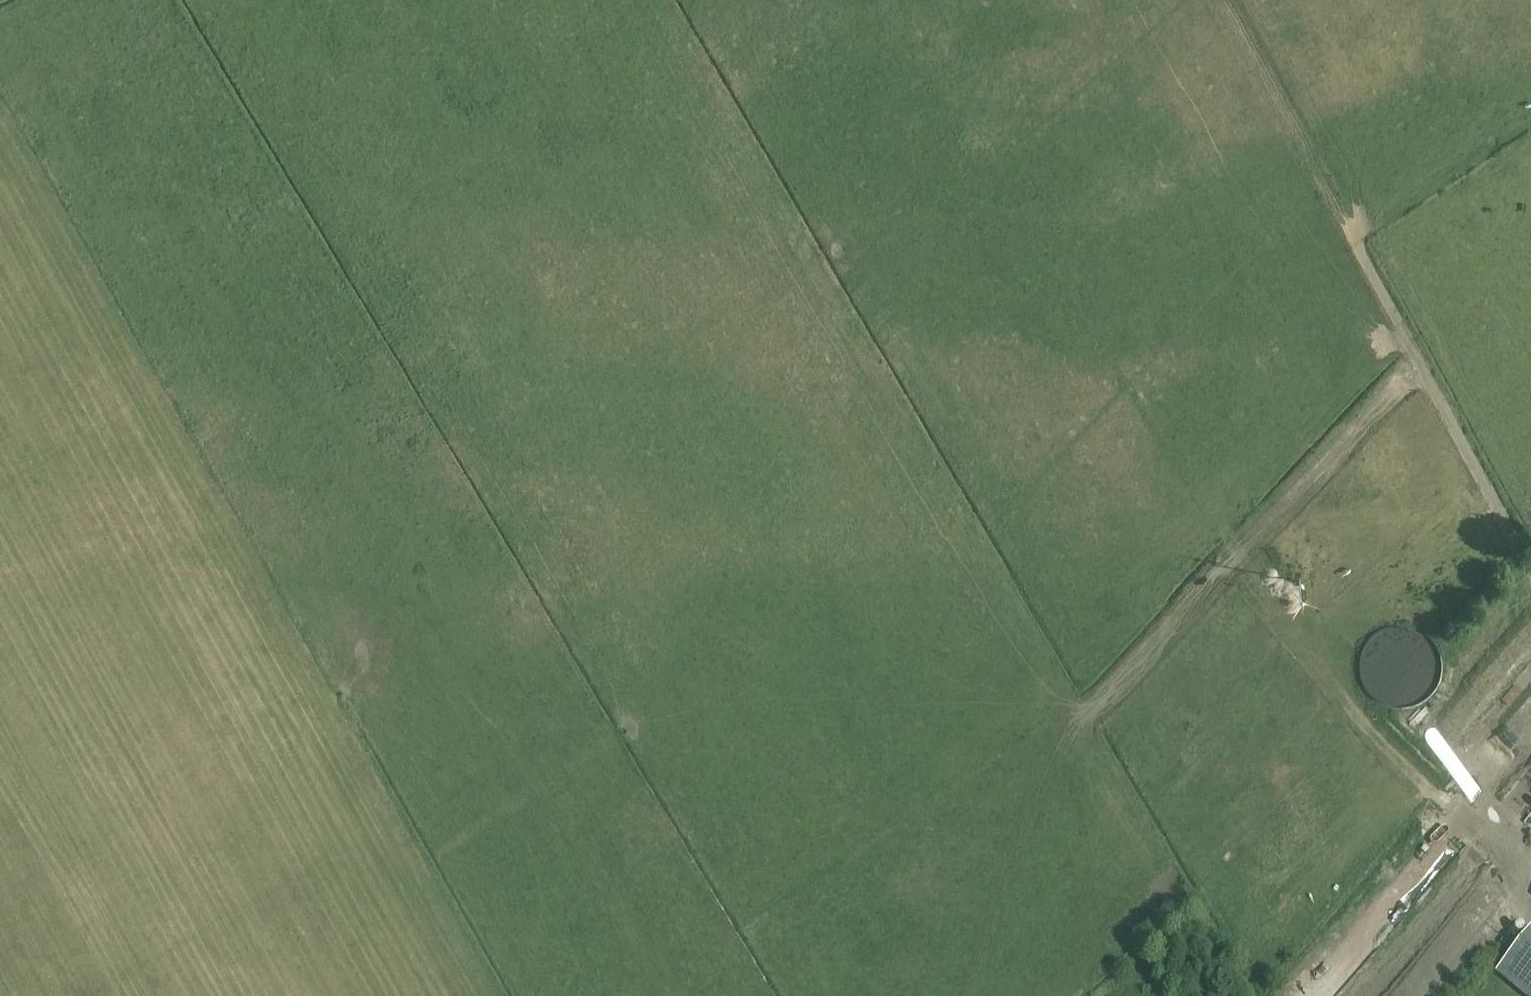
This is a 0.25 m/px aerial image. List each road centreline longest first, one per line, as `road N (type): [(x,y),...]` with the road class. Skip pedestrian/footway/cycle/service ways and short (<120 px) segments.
road 1 (track): [(1530,562),(1222,0)]
road 2 (track): [(1462,807),(1398,762),(1226,529)]

